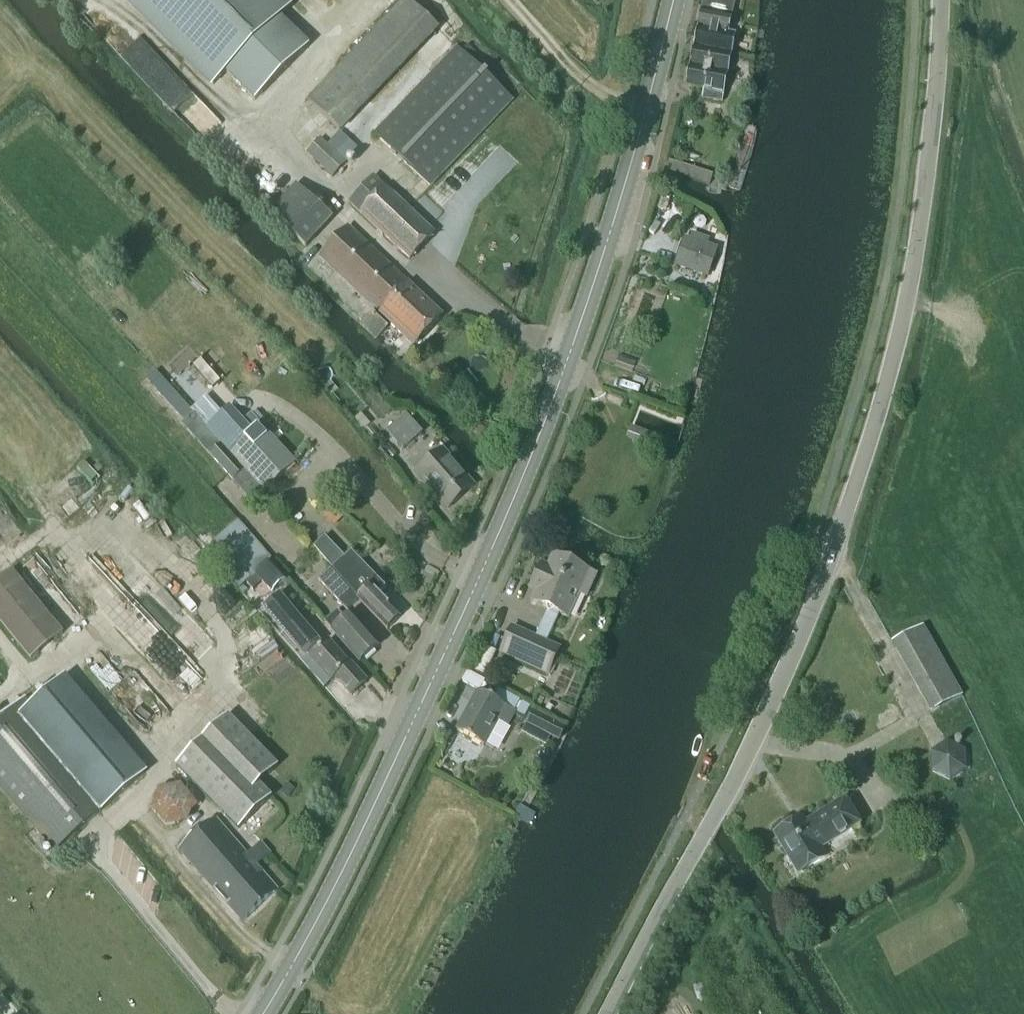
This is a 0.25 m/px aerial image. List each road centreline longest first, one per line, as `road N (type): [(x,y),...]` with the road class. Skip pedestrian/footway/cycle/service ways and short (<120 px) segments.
road 1 (secondary): [(262,1013),(367,820),(580,329),(672,0)]
road 2 (tertiary): [(610,1013),(805,624),(875,420),(910,277),(938,0)]
road 3 (track): [(340,211),(275,143),(273,106),(373,0)]
road 4 (track): [(502,0),(583,84),(646,112)]

